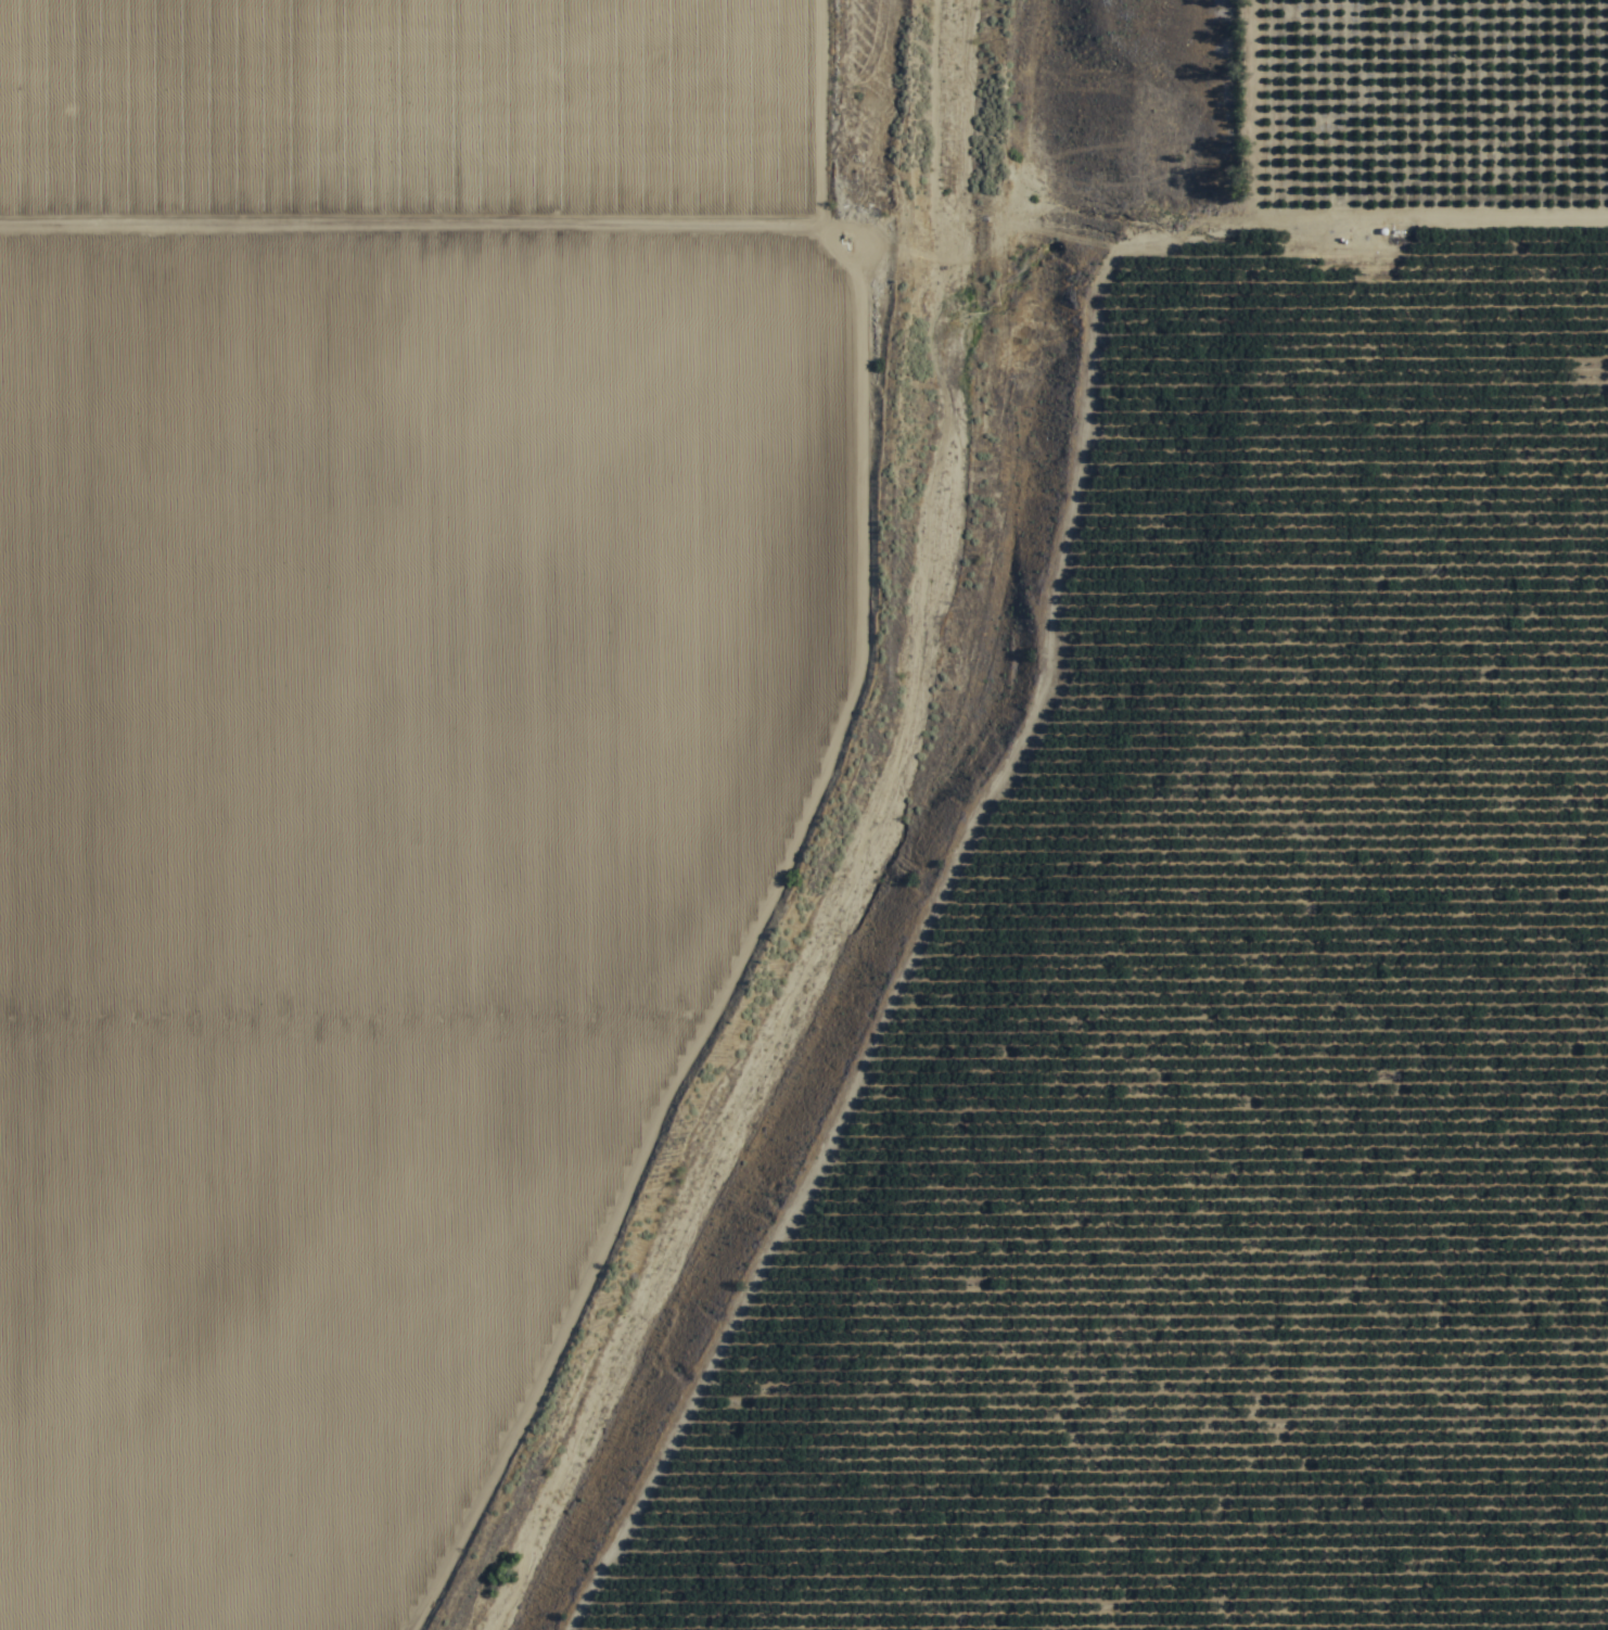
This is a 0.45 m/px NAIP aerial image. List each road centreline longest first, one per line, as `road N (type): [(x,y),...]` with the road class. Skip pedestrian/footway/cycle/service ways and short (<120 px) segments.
road 1 (track): [(1607,202),(932,216),(0,210)]
road 2 (track): [(452,1629),(1011,523),(994,364),(932,216)]

